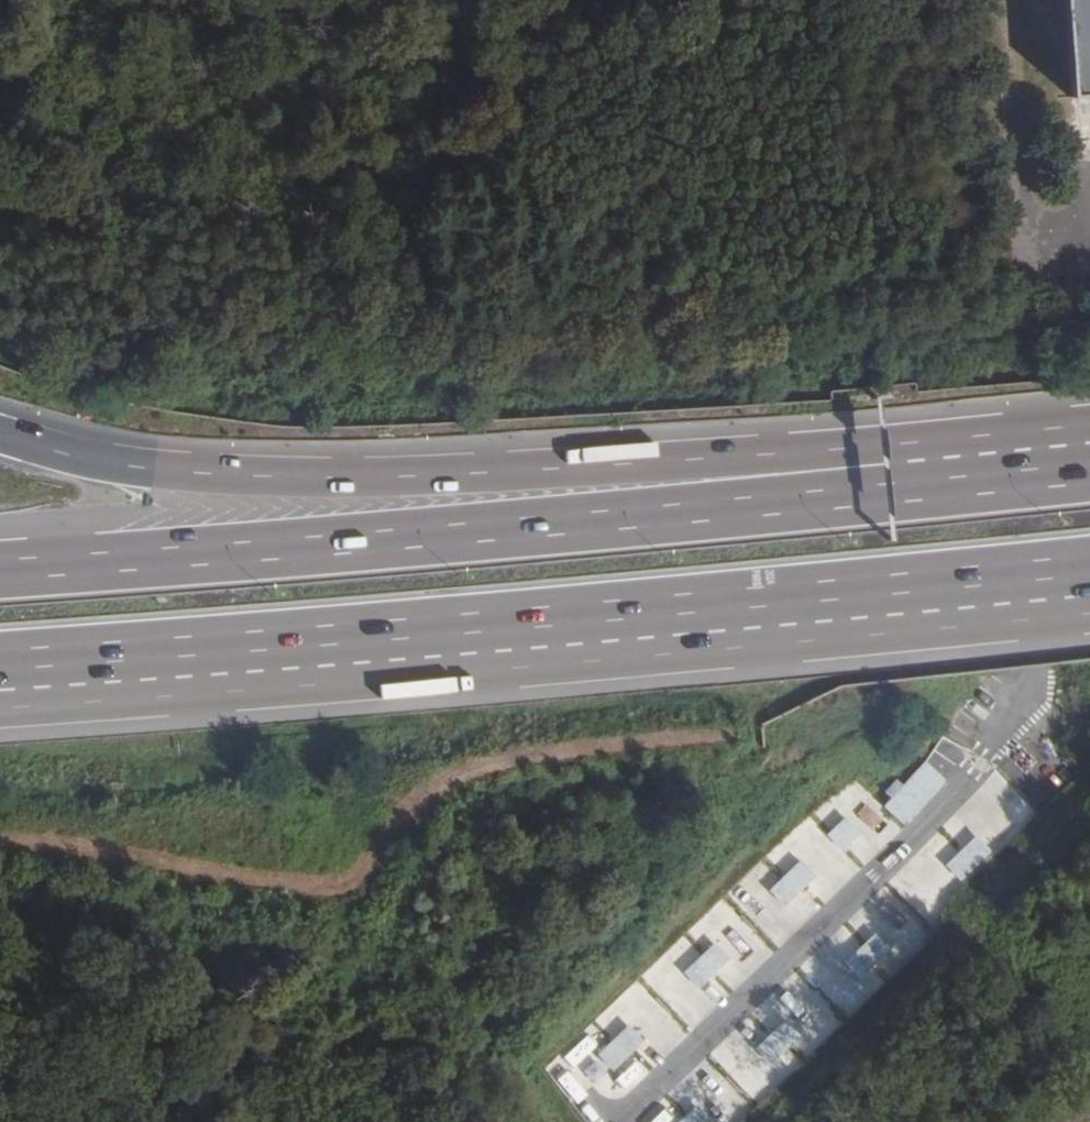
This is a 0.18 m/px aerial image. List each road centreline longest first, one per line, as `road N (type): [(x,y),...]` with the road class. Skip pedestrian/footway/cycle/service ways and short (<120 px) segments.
road 1 (motorway): [(0,663),(766,602),(1089,566)]
road 2 (motorway): [(913,479),(862,452),(509,473),(224,473),(70,455),(0,433)]
road 3 (motorway): [(913,479),(591,525),(0,571)]
road 4 (motorway): [(1089,460),(913,479)]

